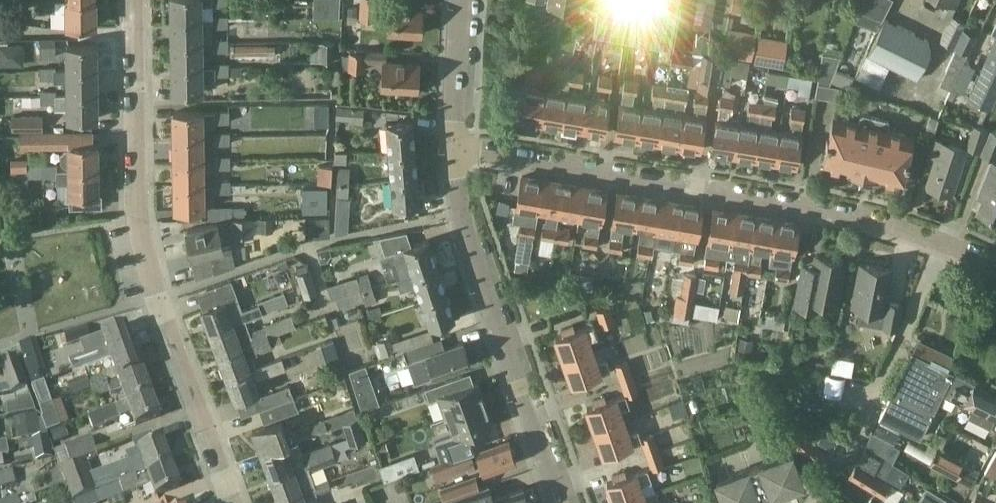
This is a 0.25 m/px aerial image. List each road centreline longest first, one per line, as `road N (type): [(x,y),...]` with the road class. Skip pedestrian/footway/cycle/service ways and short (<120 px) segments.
road 1 (residential): [(995,266),(847,216),(454,147)]
road 2 (residential): [(139,0),(143,218),(160,297),(237,502)]
road 3 (residential): [(560,502),(479,273),(454,147)]
road 4 (residential): [(454,147),(463,0)]

